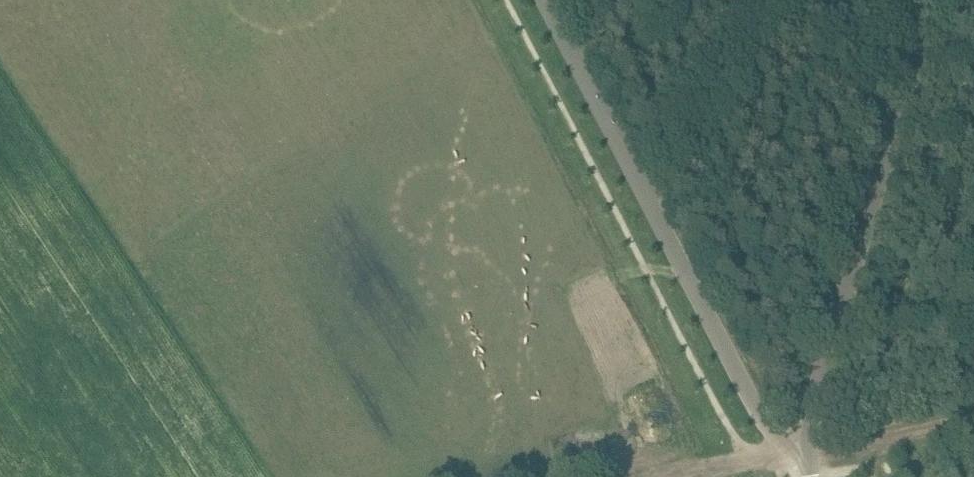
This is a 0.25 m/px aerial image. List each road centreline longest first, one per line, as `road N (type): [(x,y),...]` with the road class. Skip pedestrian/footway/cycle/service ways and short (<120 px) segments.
road 1 (unclassified): [(546,0),(765,421),(809,448)]
road 2 (unclassified): [(809,448),(816,395),(929,0)]
road 3 (track): [(973,424),(831,453),(780,454)]

